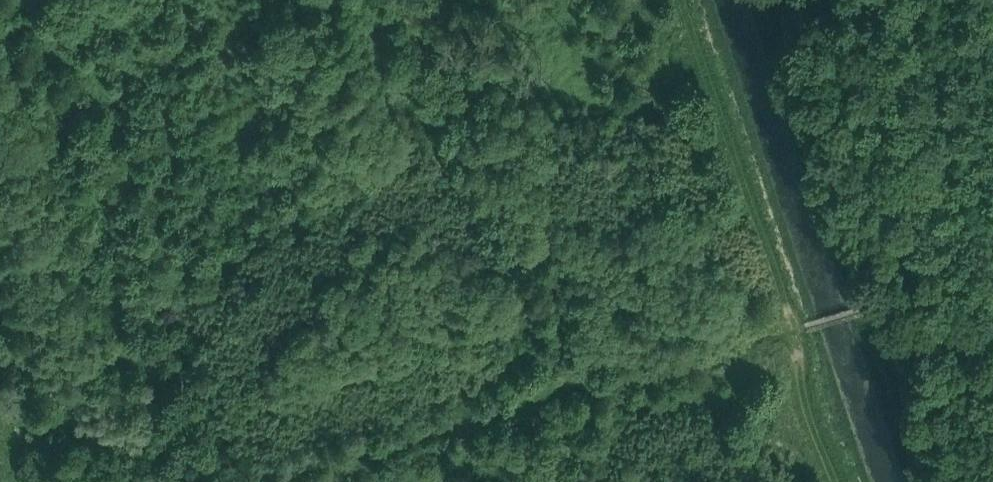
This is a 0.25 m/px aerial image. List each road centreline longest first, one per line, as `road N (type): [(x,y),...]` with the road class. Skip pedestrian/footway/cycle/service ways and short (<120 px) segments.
road 1 (track): [(273,481),(863,310),(898,324),(992,315)]
road 2 (track): [(681,0),(795,330),(810,423),(838,481)]

